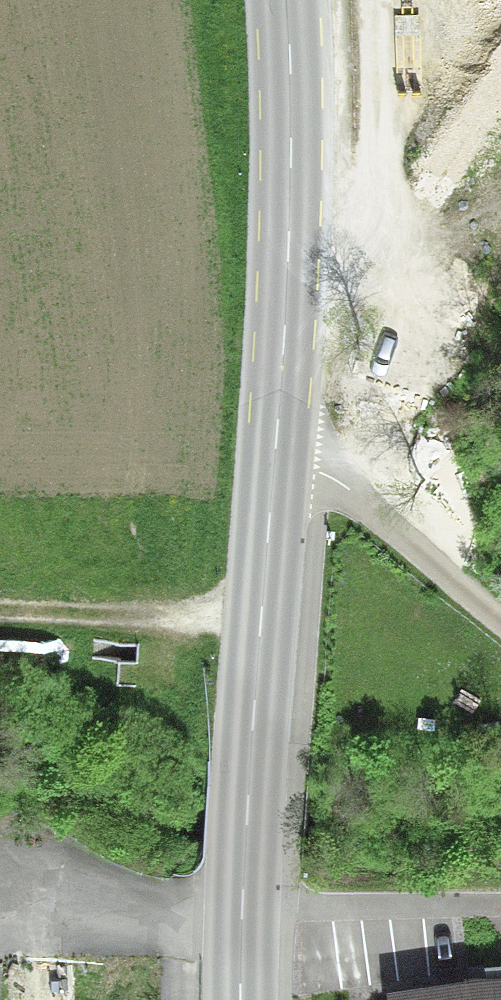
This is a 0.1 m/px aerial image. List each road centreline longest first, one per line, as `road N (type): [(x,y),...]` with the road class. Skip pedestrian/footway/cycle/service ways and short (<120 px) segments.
road 1 (secondary): [(287,0),(277,423)]
road 2 (secondary): [(277,423),(240,817)]
road 3 (unclassified): [(277,423),(500,620)]
road 4 (secondary): [(238,999),(240,817)]

